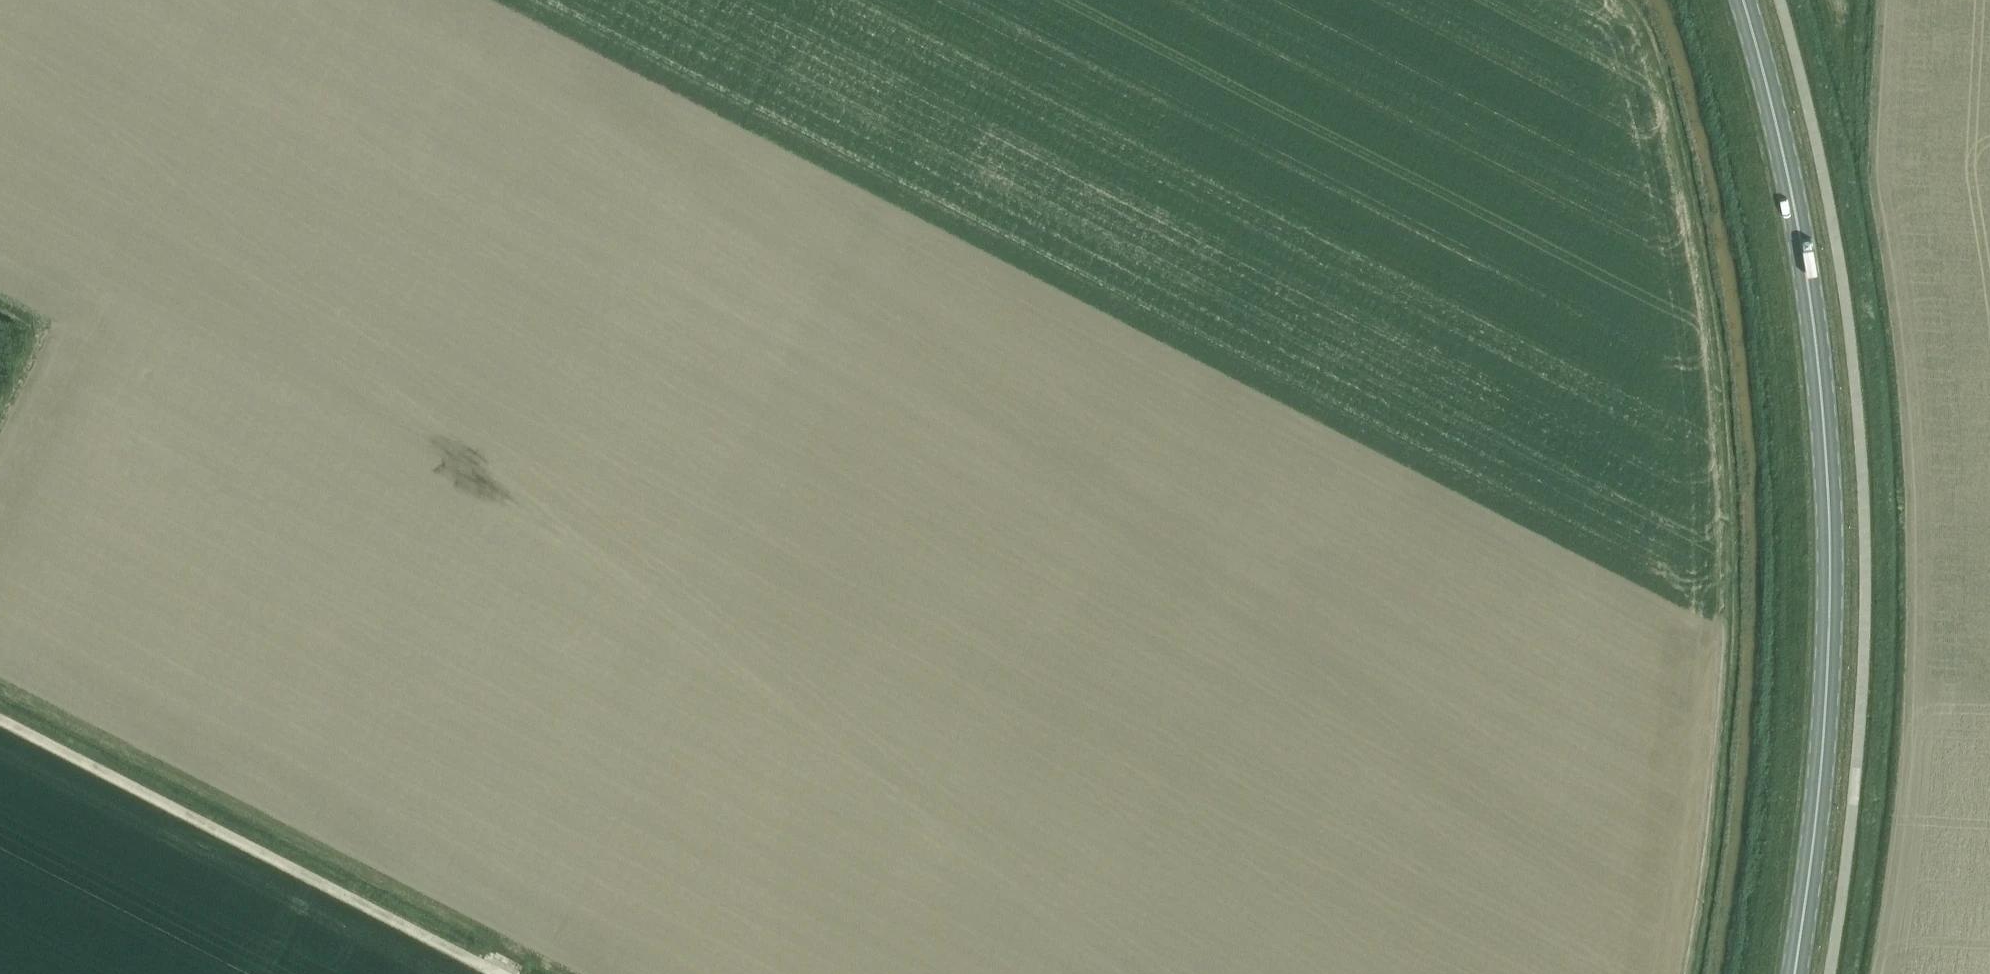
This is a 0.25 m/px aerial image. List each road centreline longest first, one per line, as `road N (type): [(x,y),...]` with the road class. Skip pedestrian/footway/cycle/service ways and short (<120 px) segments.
road 1 (primary): [(1794,973),(1822,734),(1831,553),(1820,387),(1794,212),(1741,0)]

